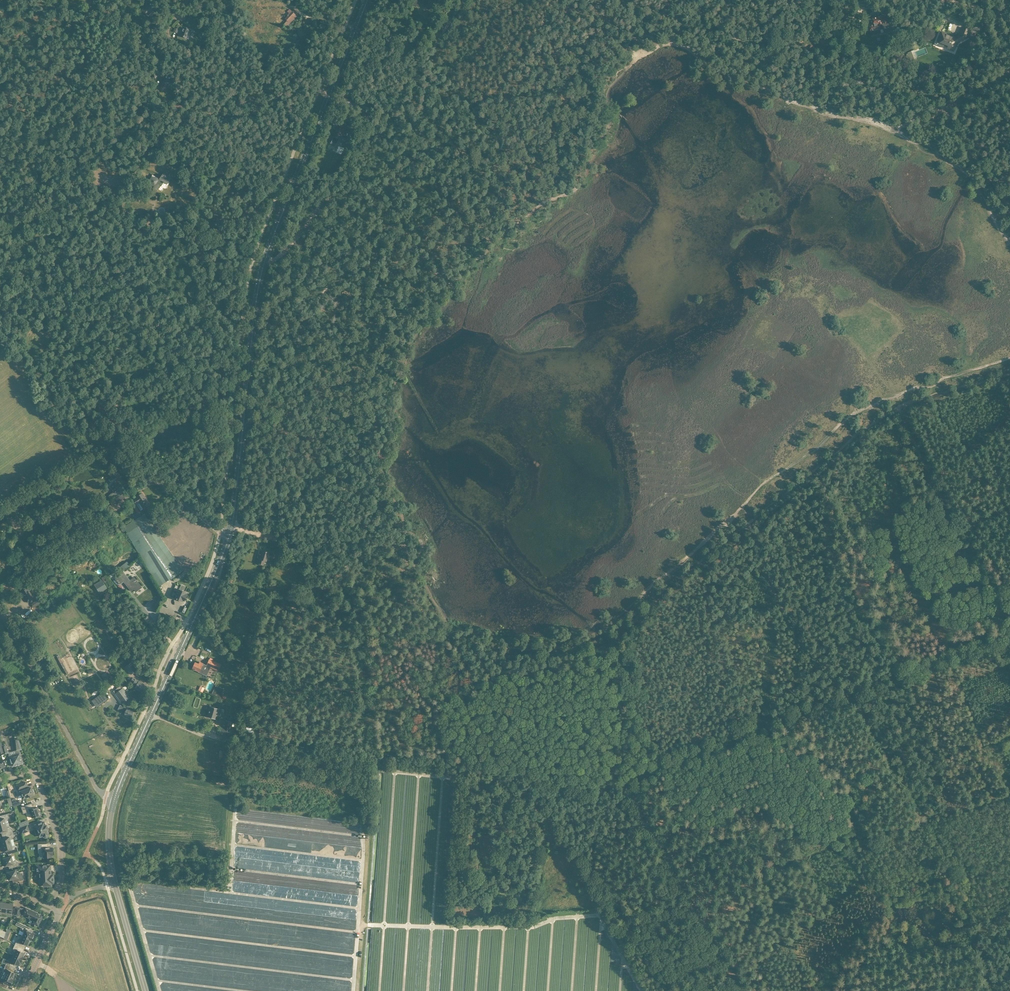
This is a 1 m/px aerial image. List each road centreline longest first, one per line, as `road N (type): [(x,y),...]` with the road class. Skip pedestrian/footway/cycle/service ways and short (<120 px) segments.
road 1 (track): [(1009,375),(900,407),(870,426),(616,637)]
road 2 (track): [(359,990),(367,857),(364,636)]
road 3 (track): [(705,928),(777,872),(862,831),(917,833),(1009,792)]
road 4 (track): [(990,990),(973,921),(930,828),(849,696)]
road 5 (secondary): [(113,801),(231,529)]
road 6 (secondary): [(264,261),(366,0)]
road 7 (secondary): [(231,529),(264,261)]
road 8 (track): [(900,407),(1009,643)]
road 9 (track): [(320,206),(465,0)]
road 10 (track): [(623,781),(849,696)]
road 11 (track): [(623,781),(740,990)]
road 12 (residential): [(946,110),(737,36)]
road 13 (unclassified): [(113,801),(98,789),(0,618)]
road 14 (track): [(328,94),(138,25)]
road 15 (track): [(849,696),(797,636),(748,529)]
road 16 (secondary): [(145,990),(111,864),(113,801)]
road 17 (track): [(364,636),(313,555),(231,529)]
road 18 (track): [(849,696),(1007,636)]
road 19 (track): [(367,748),(520,770)]
road 20 (track): [(616,637),(623,781)]
road 21 (residential): [(50,907),(61,880),(60,842),(33,773)]
road 22 (residential): [(231,529),(213,528),(118,461)]

